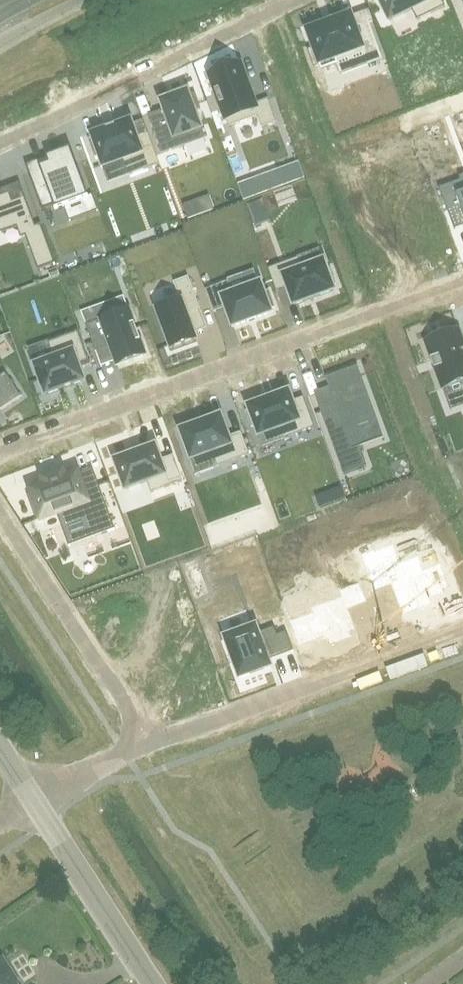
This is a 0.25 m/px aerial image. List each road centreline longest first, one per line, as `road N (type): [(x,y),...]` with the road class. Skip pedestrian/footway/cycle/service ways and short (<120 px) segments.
road 1 (residential): [(0,454),(462,279)]
road 2 (residential): [(146,746),(462,629)]
road 3 (residential): [(0,143),(289,0)]
road 4 (residential): [(146,746),(0,503)]
road 5 (residential): [(154,983),(33,796)]
road 6 (residential): [(33,796),(146,746)]

